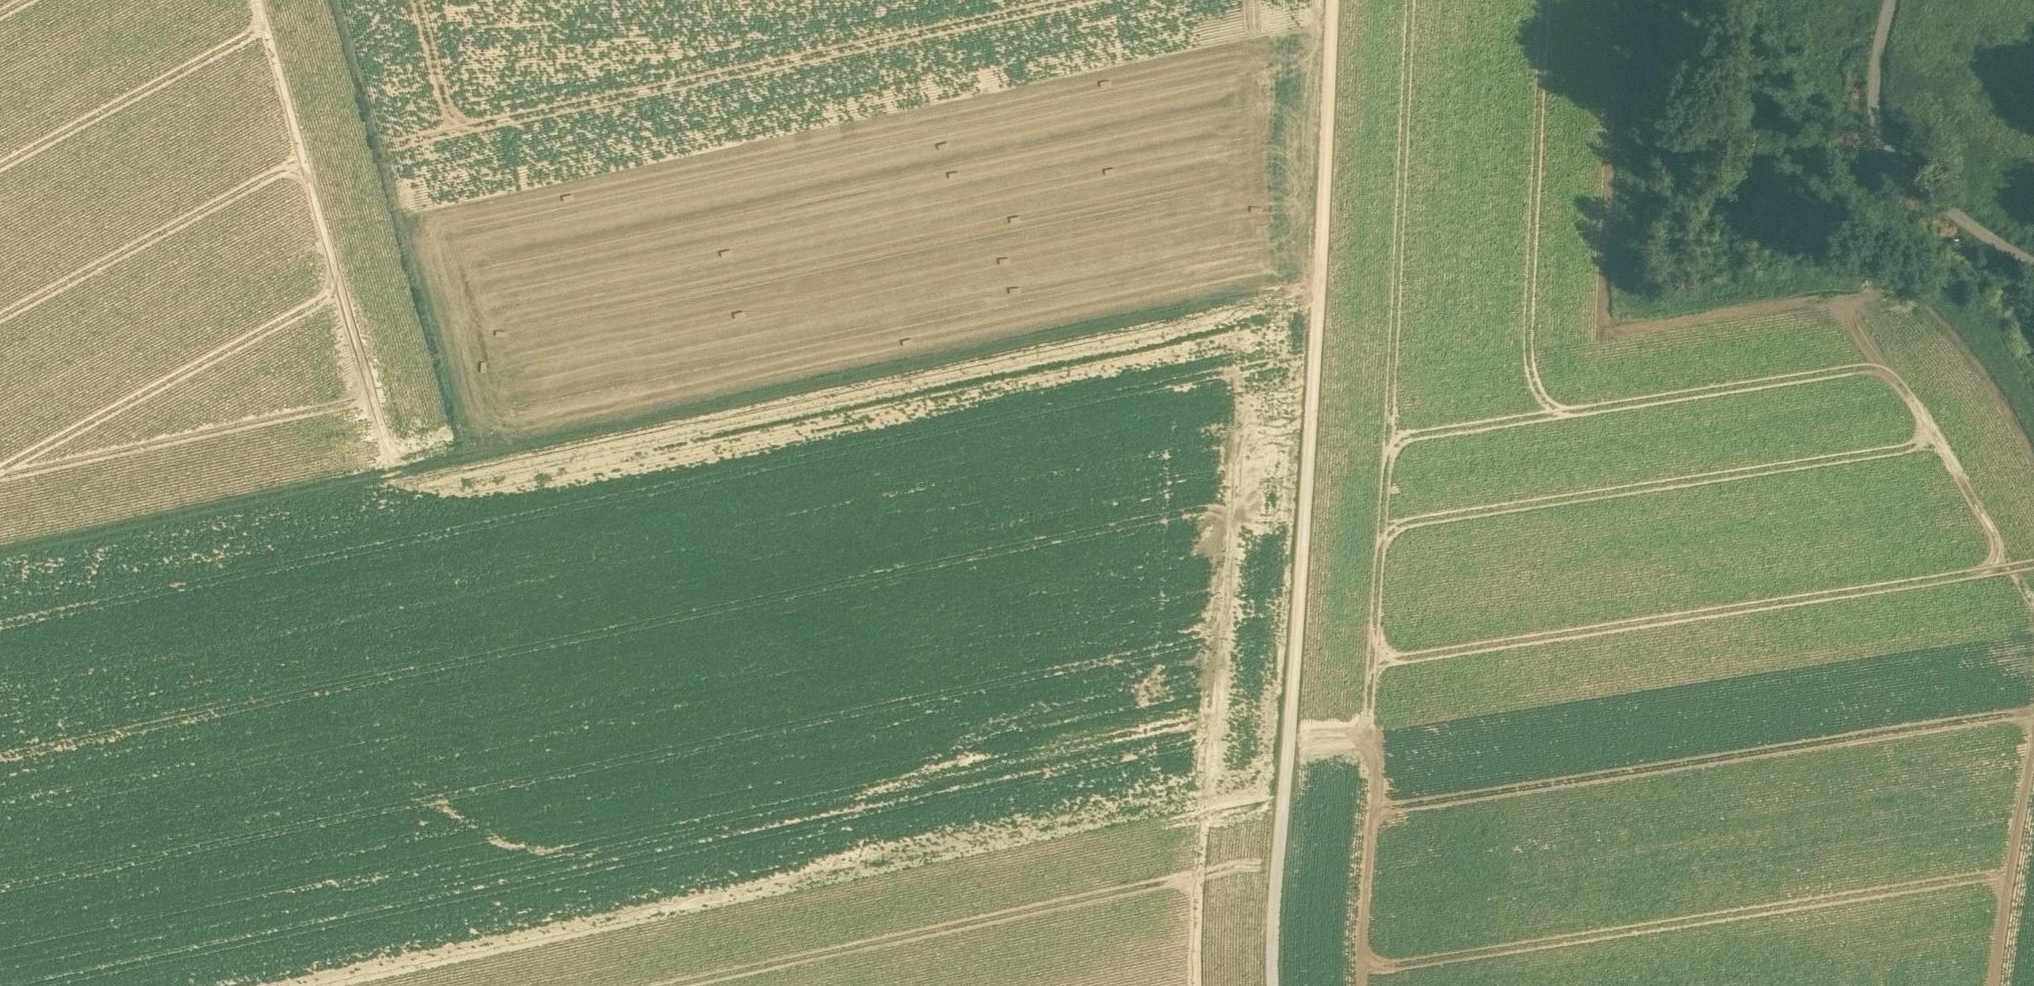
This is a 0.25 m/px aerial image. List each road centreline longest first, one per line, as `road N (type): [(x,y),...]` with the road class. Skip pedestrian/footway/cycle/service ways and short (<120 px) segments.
road 1 (track): [(0,555),(1253,292),(1321,288)]
road 2 (track): [(1277,985),(1334,0)]
road 3 (track): [(330,0),(461,459)]
road 4 (track): [(1885,0),(1872,137),(2001,246),(2033,262)]

